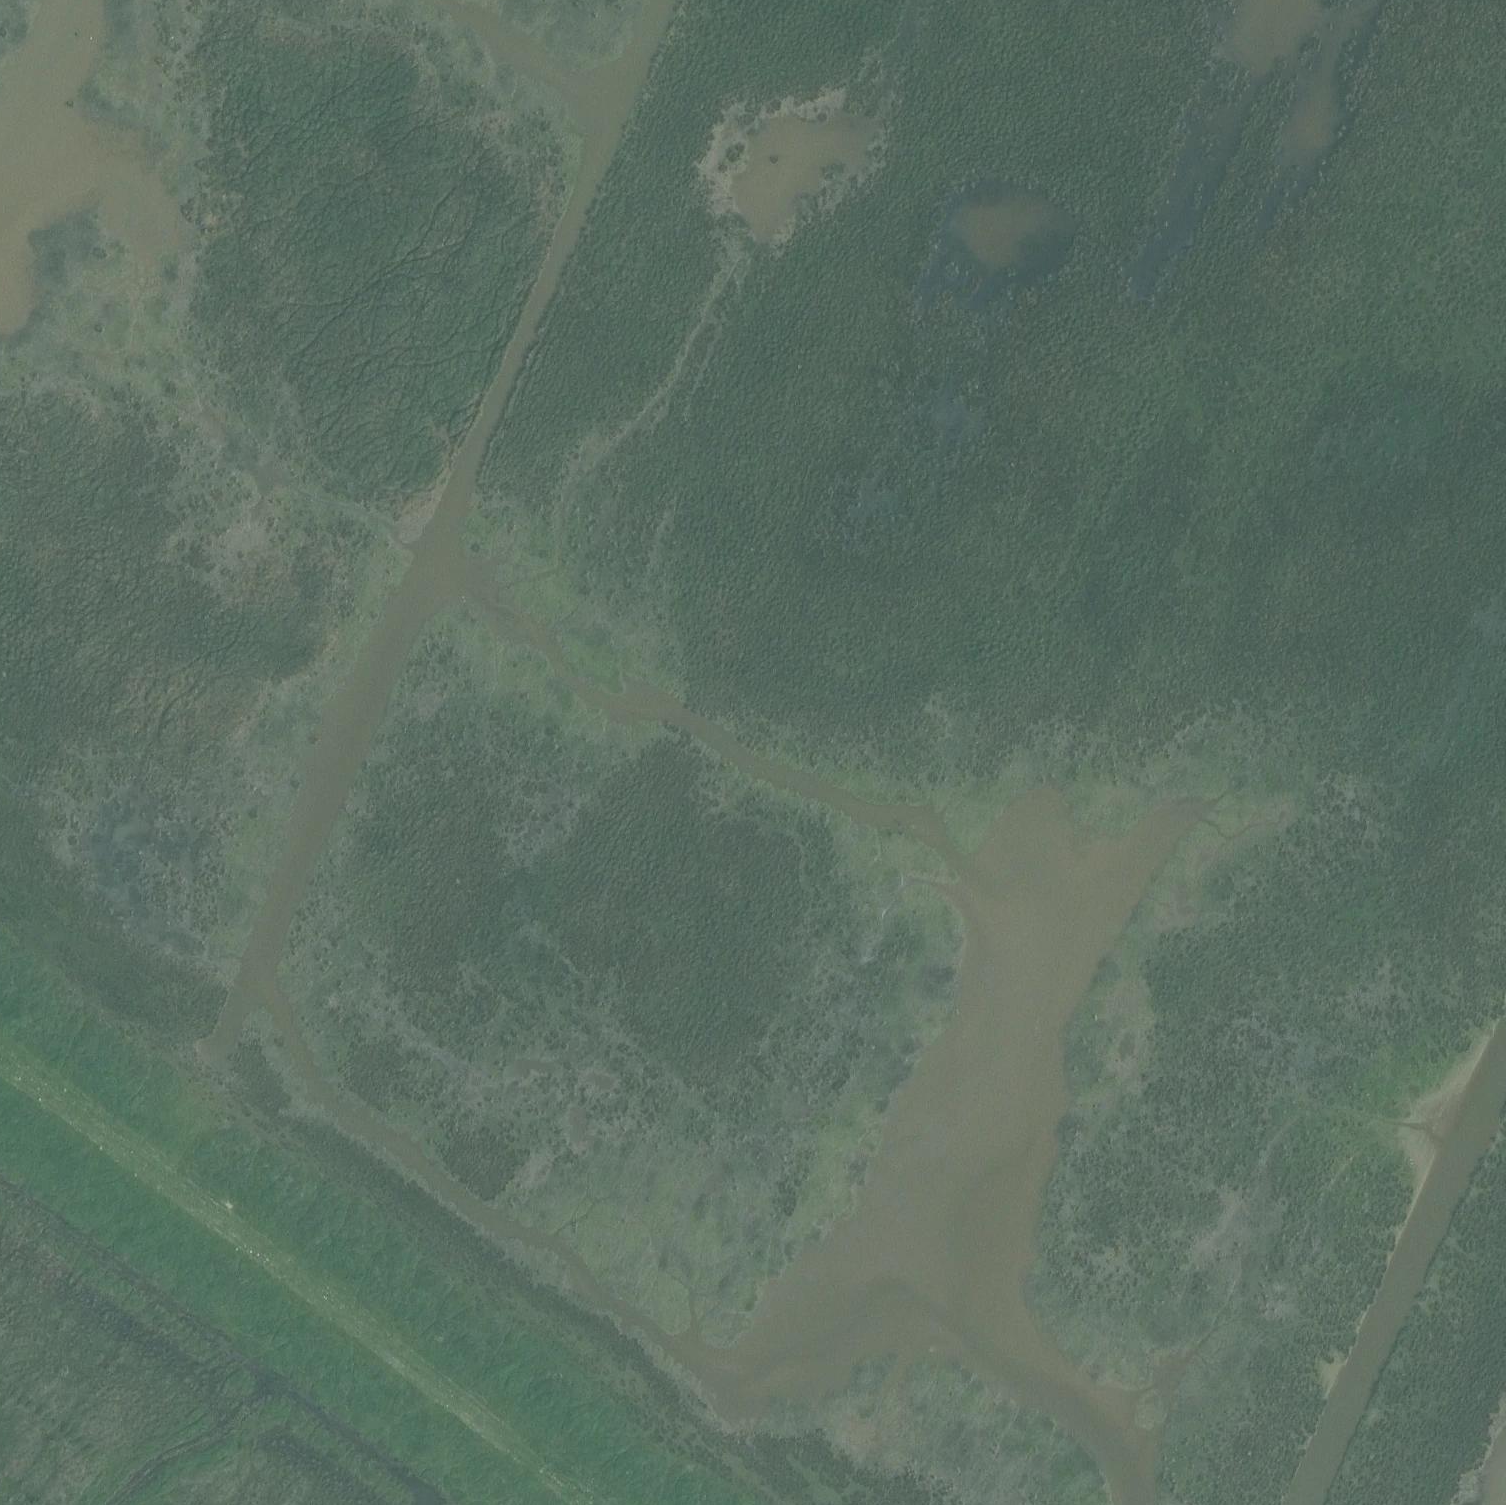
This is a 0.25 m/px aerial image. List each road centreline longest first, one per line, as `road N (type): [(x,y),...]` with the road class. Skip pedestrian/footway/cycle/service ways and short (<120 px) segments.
road 1 (track): [(0,1066),(588,1504)]

